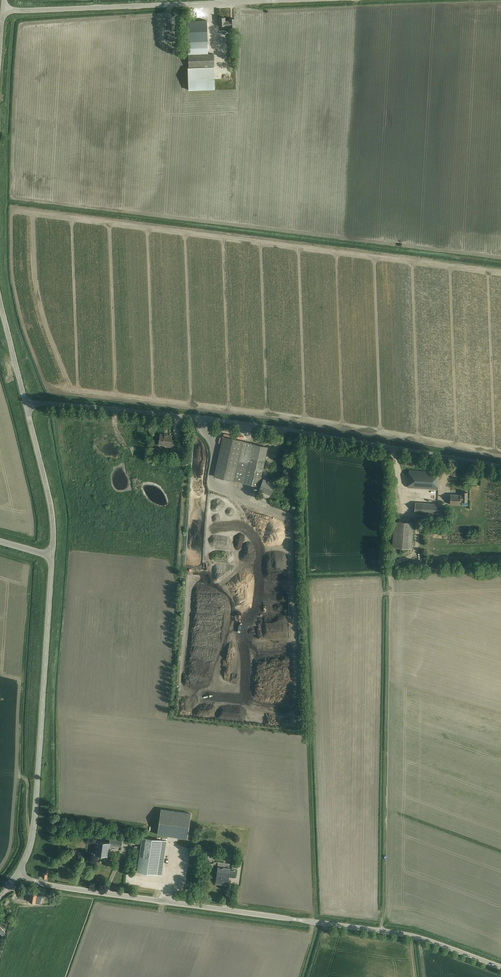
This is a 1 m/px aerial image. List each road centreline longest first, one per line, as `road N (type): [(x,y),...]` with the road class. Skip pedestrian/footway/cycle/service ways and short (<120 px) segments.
road 1 (unclassified): [(500,968),(391,933),(44,884),(18,873)]
road 2 (unclassified): [(500,464),(25,399)]
road 3 (tertiary): [(18,873),(34,823),(52,556)]
road 4 (unclassified): [(2,11),(237,0)]
road 5 (unclassified): [(52,556),(48,488),(25,399)]

